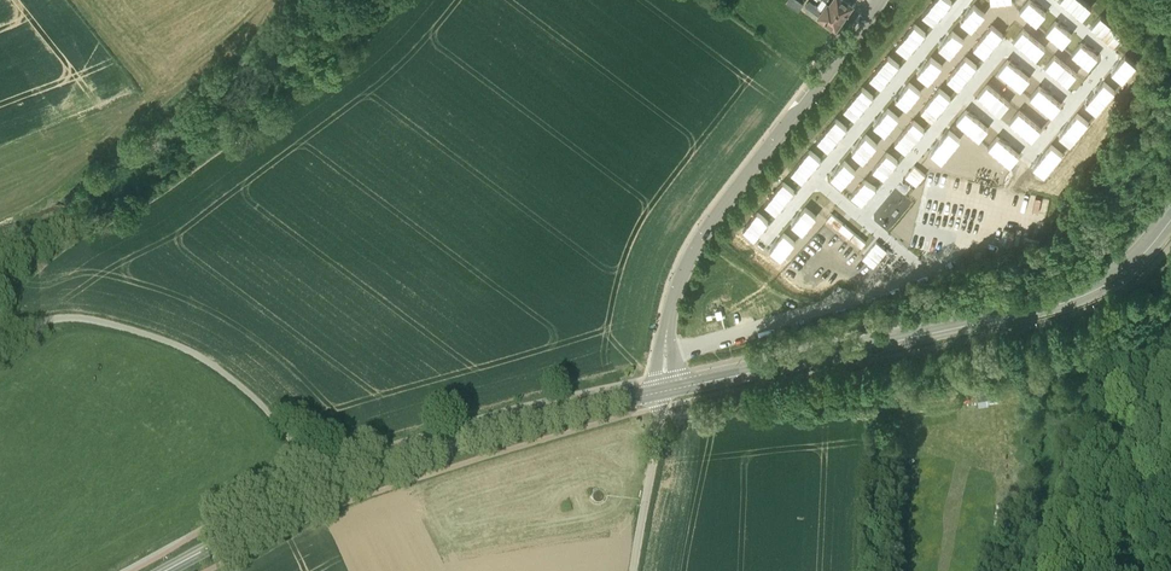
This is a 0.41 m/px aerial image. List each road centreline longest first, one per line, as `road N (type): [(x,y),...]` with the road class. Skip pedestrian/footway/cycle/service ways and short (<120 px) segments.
road 1 (tertiary): [(665,389),(1076,299),(1127,269),(1170,219)]
road 2 (tertiary): [(166,570),(326,487),(542,418),(665,389)]
road 3 (tertiary): [(665,389),(667,328),(685,268),(877,0)]
road 4 (residential): [(1044,0),(1109,56),(1081,96),(1065,96),(1003,52),(863,217)]
road 5 (residential): [(817,180),(967,0)]
road 6 (unclassified): [(633,570),(665,389)]

